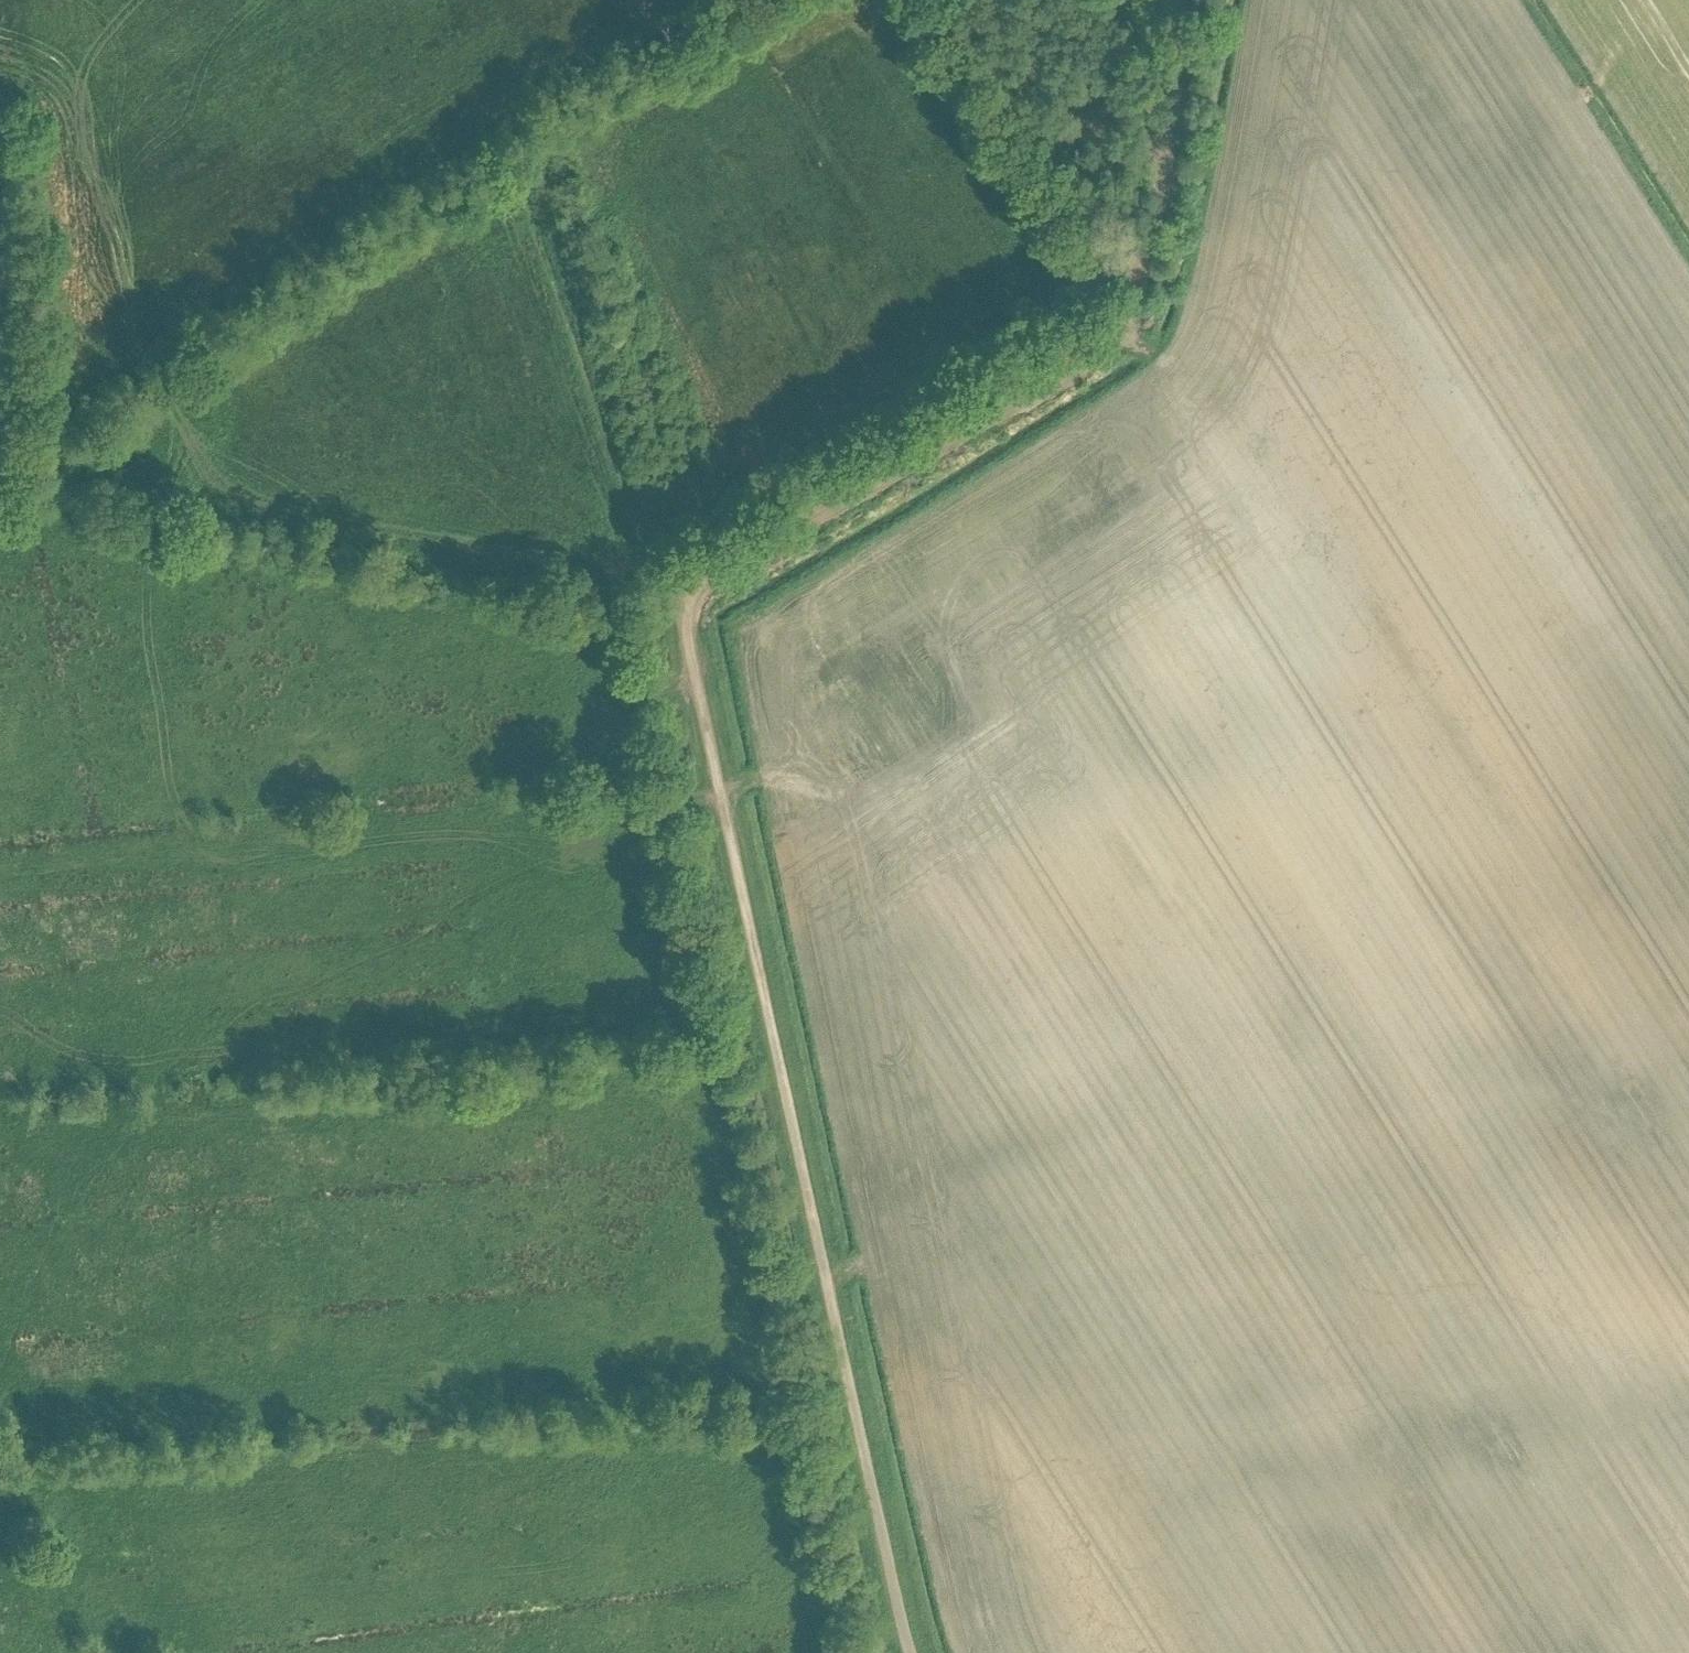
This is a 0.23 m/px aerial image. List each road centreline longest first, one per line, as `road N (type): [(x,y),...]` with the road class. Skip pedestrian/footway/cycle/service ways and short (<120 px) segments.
road 1 (unclassified): [(912,1652),(700,703)]
road 2 (track): [(1190,0),(1148,243),(1115,332),(1026,401),(684,598),(700,703)]

